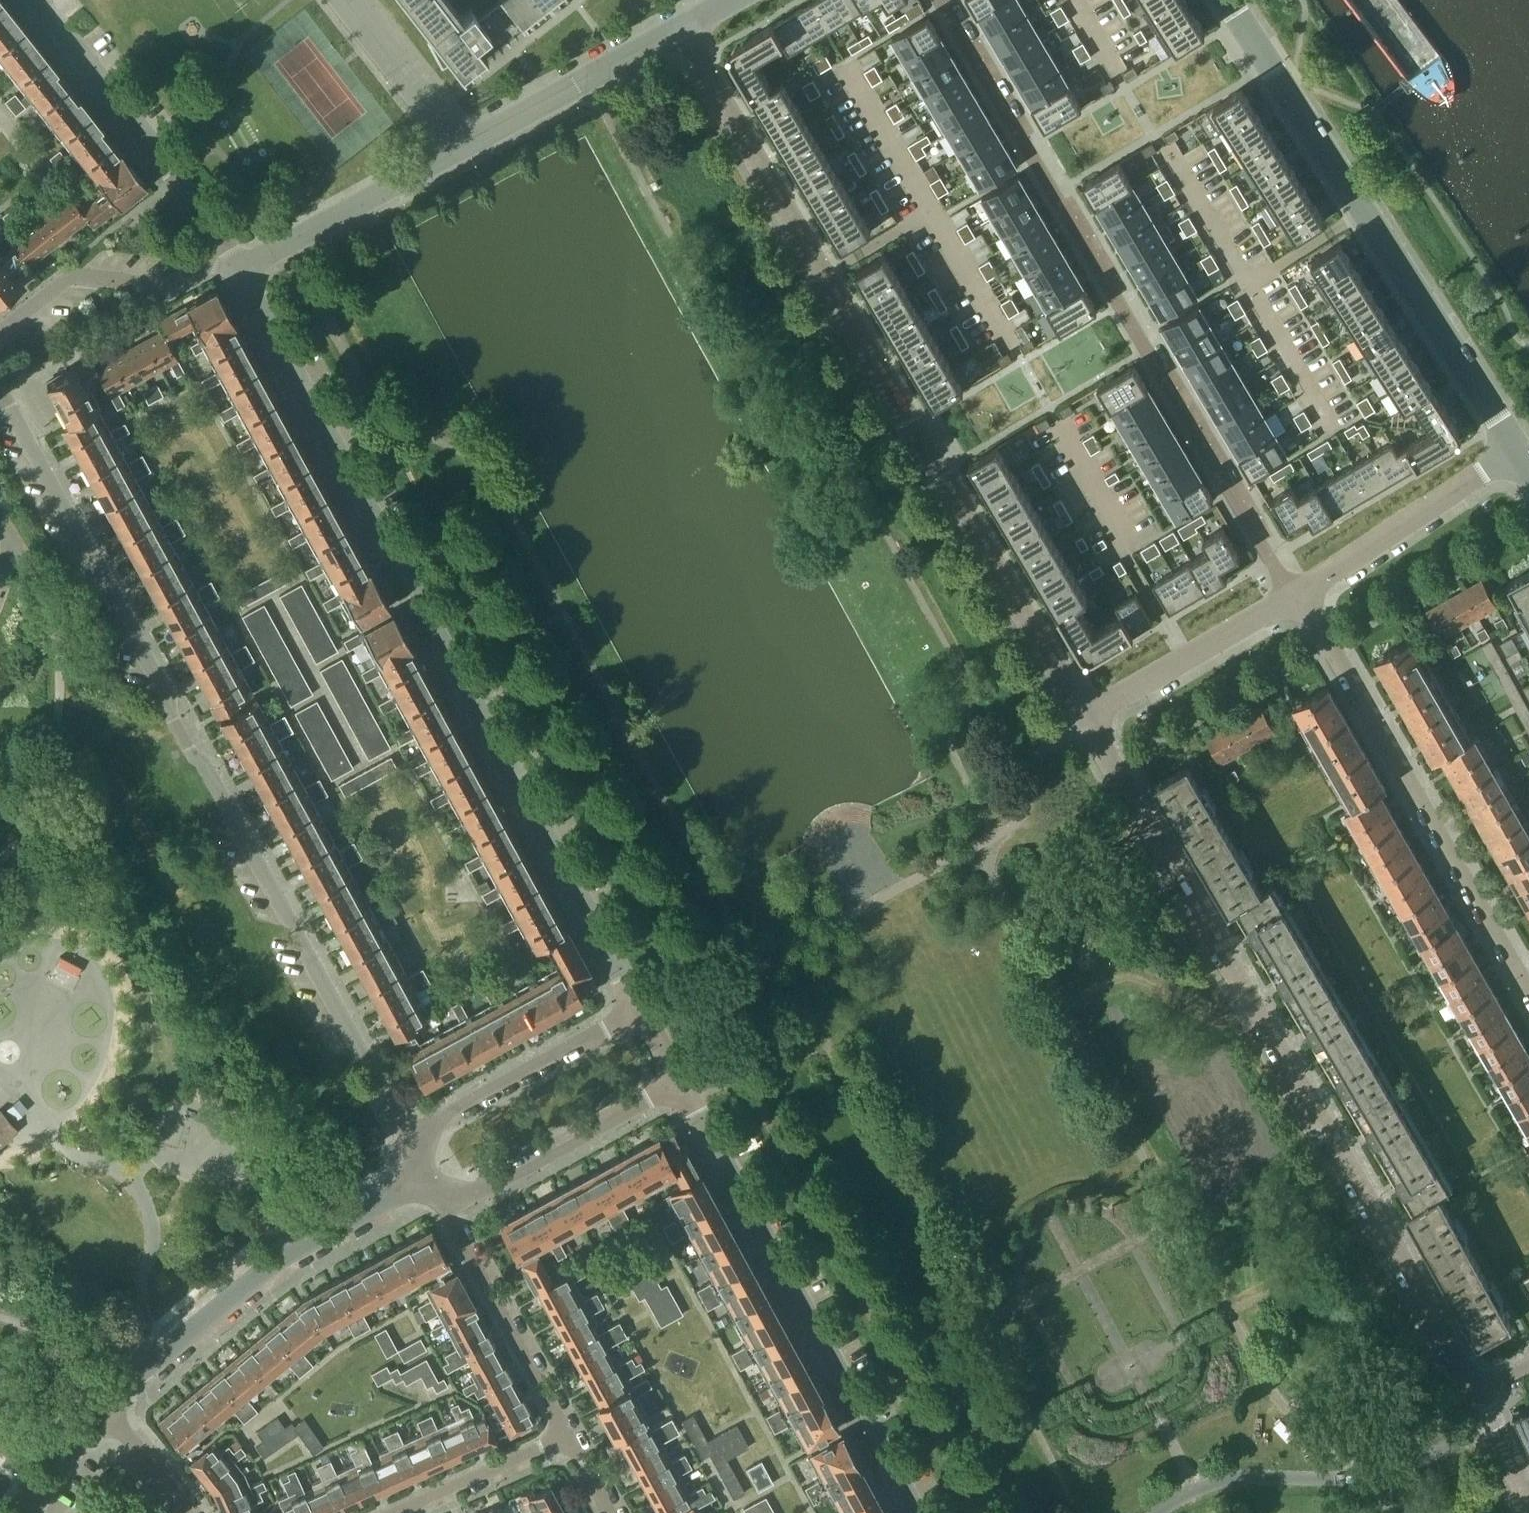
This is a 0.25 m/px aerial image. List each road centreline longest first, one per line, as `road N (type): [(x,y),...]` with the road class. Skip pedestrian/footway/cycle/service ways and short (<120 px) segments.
road 1 (residential): [(411,1134),(0,396)]
road 2 (residential): [(639,1008),(445,656),(421,594),(392,555),(237,270)]
road 3 (residential): [(1084,717),(683,27)]
road 4 (residential): [(1476,1396),(1084,717)]
road 5 (residential): [(1299,591),(948,0)]
road 6 (residential): [(1517,452),(1226,0)]
road 7 (residential): [(916,1512),(679,1082)]
road 8 (residential): [(1528,991),(1299,591)]
road 9 (residential): [(104,1407),(283,1253),(428,1171)]
road 10 (residential): [(228,250),(217,222),(37,0)]
road 11 (residential): [(445,1207),(679,1082)]
road 12 (residential): [(639,1008),(411,1134)]
road 13 (residential): [(237,270),(463,143)]
road 14 (residential): [(1299,591),(1517,452)]
road 15 (residential): [(445,1207),(566,1434)]
road 16 (residential): [(0,327),(70,275),(160,287),(228,250)]
road 17 (residential): [(1084,717),(1299,591)]
road 18 (residential): [(463,143),(683,27)]
road 19 (residential): [(566,1434),(391,1512)]
road 20 (residential): [(463,143),(349,0)]
road 21 (residential): [(186,1512),(104,1407)]
road 22 (residential): [(25,1512),(104,1407)]

